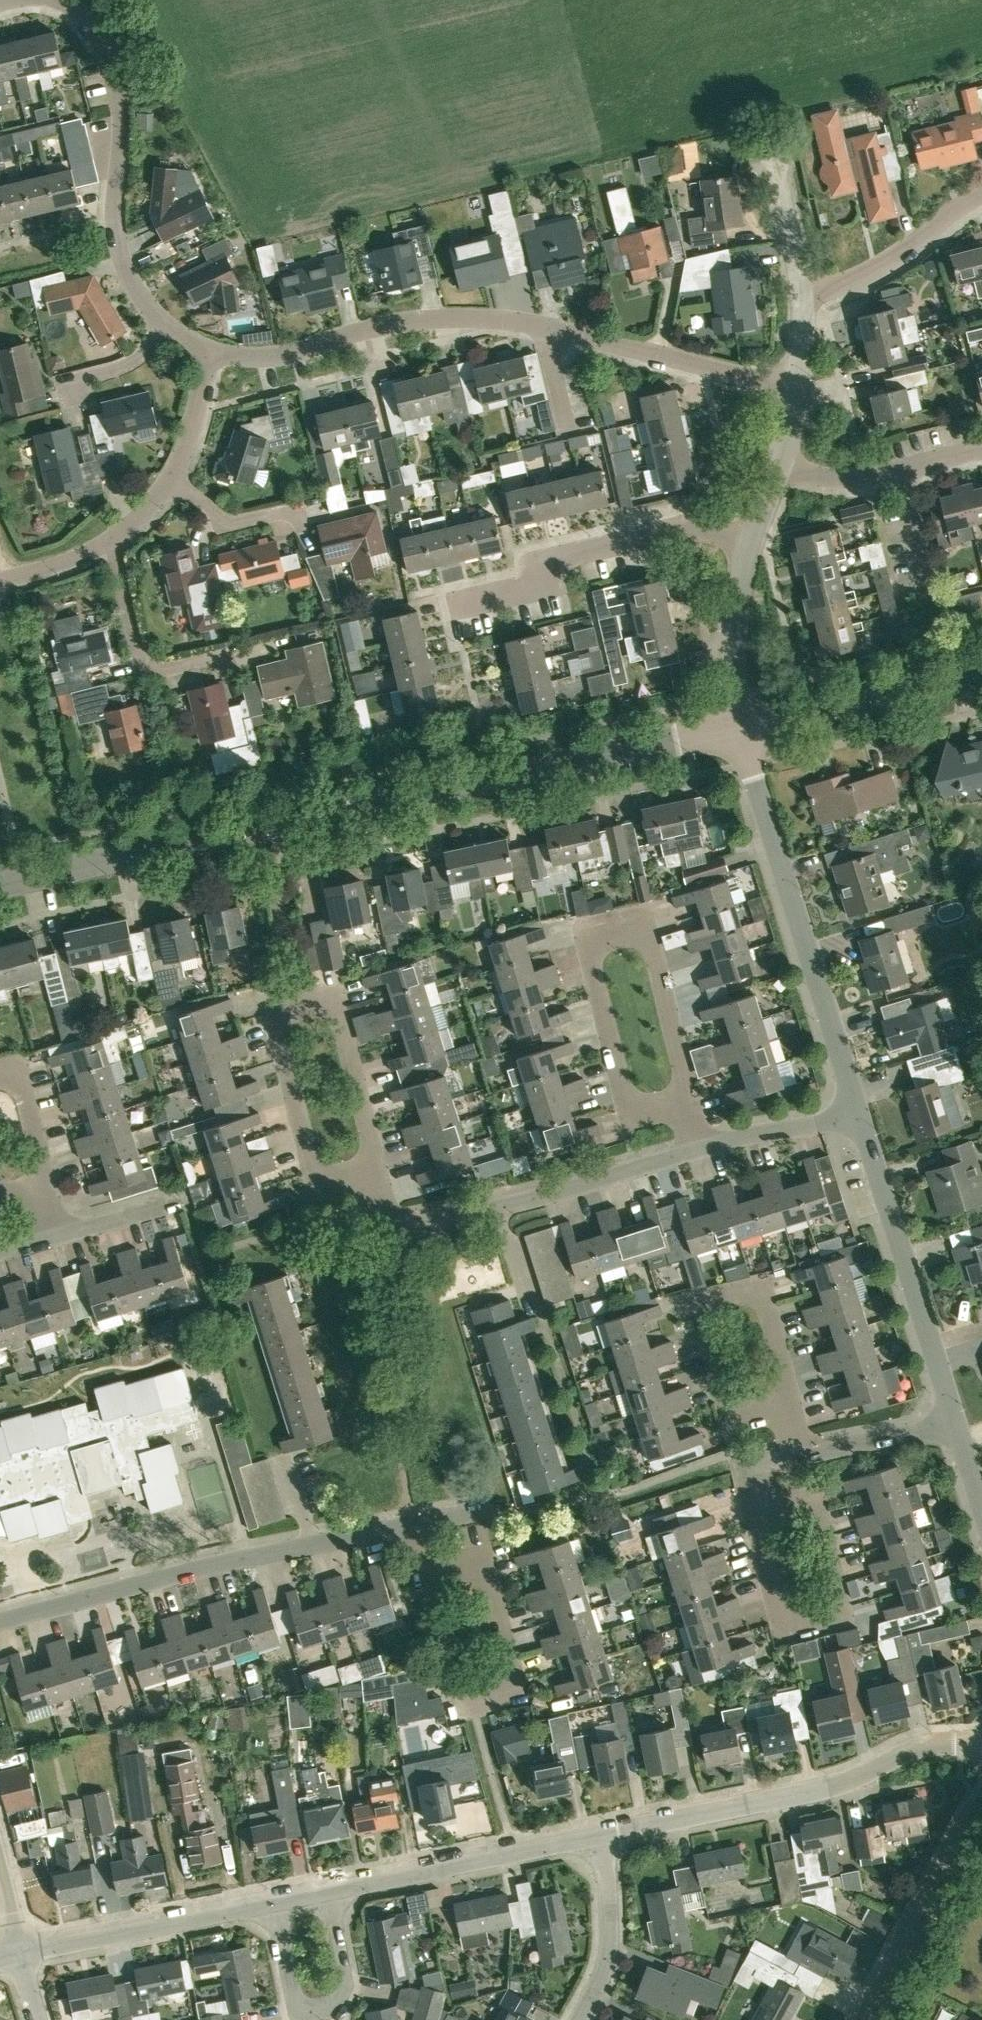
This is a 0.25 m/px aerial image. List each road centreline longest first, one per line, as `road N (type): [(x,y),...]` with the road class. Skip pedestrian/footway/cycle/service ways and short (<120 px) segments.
road 1 (tertiary): [(0,887),(739,726)]
road 2 (residential): [(0,1620),(412,1525)]
road 3 (residential): [(691,1098),(647,935),(626,924),(599,929),(592,956),(627,1096),(649,1107)]
road 4 (residential): [(858,1118),(739,726)]
road 5 (residential): [(377,1168),(342,1025),(334,1010),(302,1003),(281,1023),(280,1038),(308,1156),(316,1172),(338,1180)]
road 6 (residential): [(610,1832),(836,1787),(914,1750),(981,1747)]
road 7 (residential): [(163,327),(133,289),(119,246),(120,115),(106,49),(68,0)]
road 8 (residential): [(549,329),(416,321),(356,330),(277,357),(213,353)]
road 9 (residential): [(422,1567),(448,1680),(459,1699),(478,1703),(511,1684),(511,1662),(480,1566),(458,1562)]
road 10 (residential): [(388,1229),(523,1201),(704,1148)]
road 11 (residential): [(956,1426),(858,1118)]
road 12 (residential): [(457,604),(545,583),(555,558),(694,525),(750,541)]
road 13 (residential): [(327,1890),(610,1832)]
road 14 (residential): [(327,1890),(345,1980),(332,2008),(314,2012),(294,1999),(273,1900)]
road 15 (residential): [(18,1952),(273,1900)]
road 16 (residential): [(797,387),(549,329)]
road 17 (residential): [(862,2019),(981,1794)]
road 18 (tertiary): [(739,726),(981,670)]
road 19 (residential): [(755,1515),(810,1511),(838,1605),(824,1619),(805,1622),(787,1618),(772,1598)]
road 20 (residential): [(788,1404),(734,1406),(721,1389),(707,1326),(712,1306),(742,1290),(759,1297),(768,1314)]
road 21 (residential): [(230,653),(147,670),(115,539)]
road 22 (residential): [(779,462),(864,476),(981,448)]
road 23 (residential): [(981,192),(892,254),(803,294)]
road 24 (residential): [(585,2019),(616,1965),(610,1832)]
road 25 (residential): [(739,726),(730,657),(750,541)]
road 26 (residential): [(801,1454),(956,1426)]
road 27 (residential): [(704,1148),(858,1118)]
road 28 (residential): [(298,510),(228,527),(176,471)]
road 29 (residential): [(803,294),(774,149)]
road 30 (residential): [(56,1234),(185,1198)]
road 31 (residential): [(46,1188),(25,1094),(0,1073)]
road 32 (residential): [(176,471),(213,353)]
road 33 (residential): [(0,580),(115,539)]

